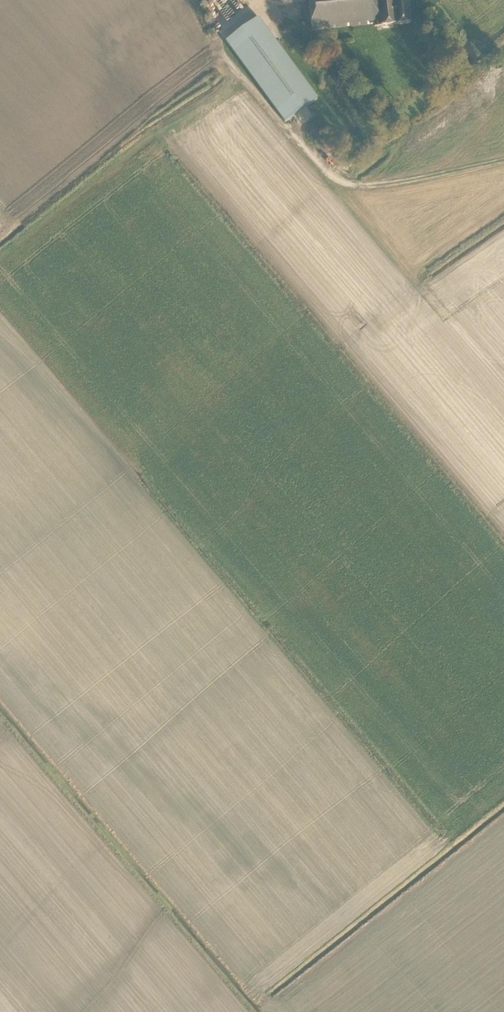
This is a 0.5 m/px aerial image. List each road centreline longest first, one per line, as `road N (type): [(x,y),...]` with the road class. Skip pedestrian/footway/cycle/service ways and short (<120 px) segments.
road 1 (track): [(263,0),(216,41),(332,180),(366,188),(503,162)]

